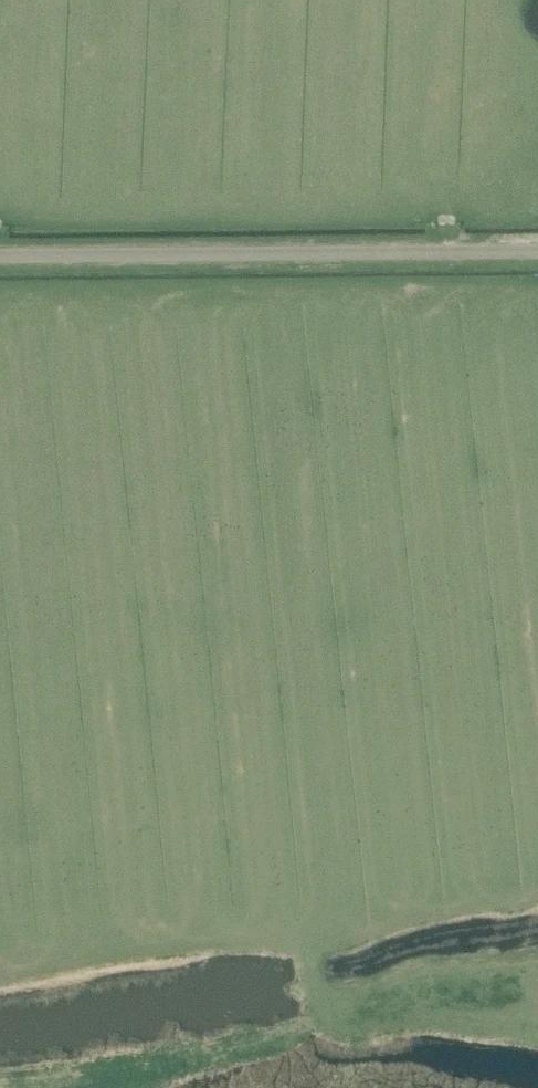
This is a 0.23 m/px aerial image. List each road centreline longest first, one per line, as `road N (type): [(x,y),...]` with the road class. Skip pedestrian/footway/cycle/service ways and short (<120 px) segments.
road 1 (unclassified): [(537,240),(0,245)]

